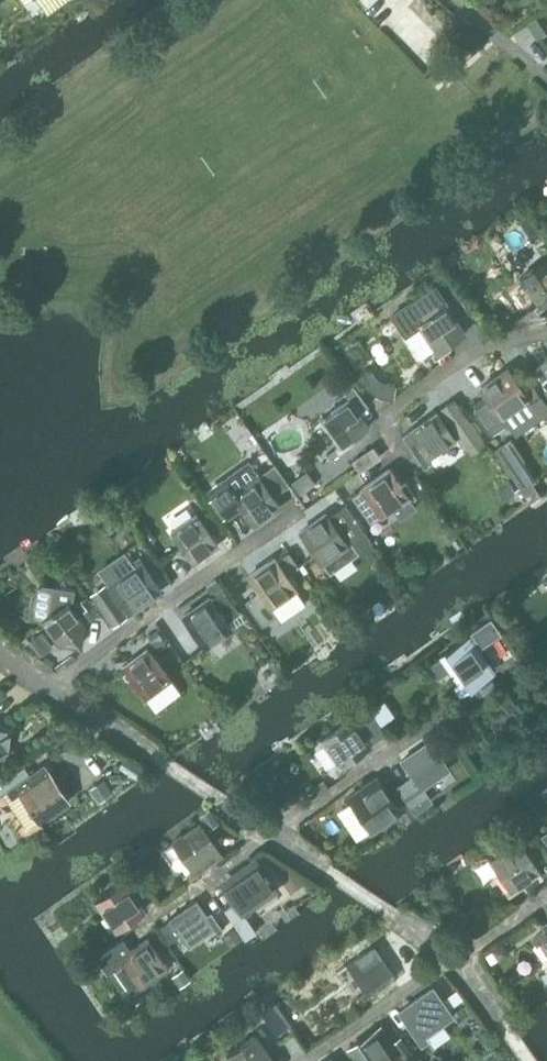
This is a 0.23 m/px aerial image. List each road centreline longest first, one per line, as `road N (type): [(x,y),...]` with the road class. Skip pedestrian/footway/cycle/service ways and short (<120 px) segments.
road 1 (residential): [(54,687),(299,513)]
road 2 (residential): [(271,832),(516,666)]
road 3 (residential): [(271,832),(54,687)]
road 4 (residential): [(453,959),(271,832)]
road 5 (residential): [(305,1060),(453,959)]
road 6 (residential): [(400,404),(476,355),(546,333)]
road 7 (residential): [(146,920),(271,832)]
road 8 (residential): [(528,1060),(453,959)]
road 9 (residential): [(546,80),(455,0)]

